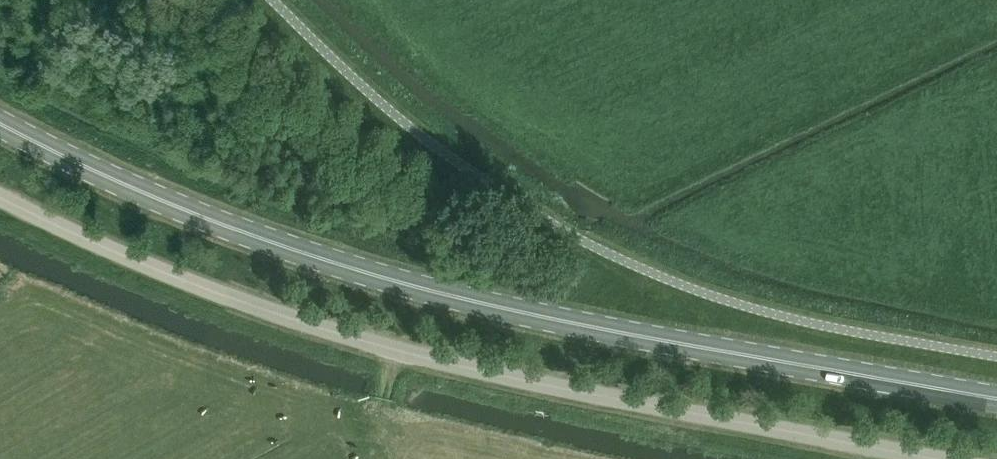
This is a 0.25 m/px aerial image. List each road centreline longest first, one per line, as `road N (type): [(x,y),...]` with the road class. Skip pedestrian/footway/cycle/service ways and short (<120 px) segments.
road 1 (primary): [(996,400),(441,299),(150,199),(0,125)]
road 2 (unclassified): [(939,458),(451,365),(217,292),(0,196)]

